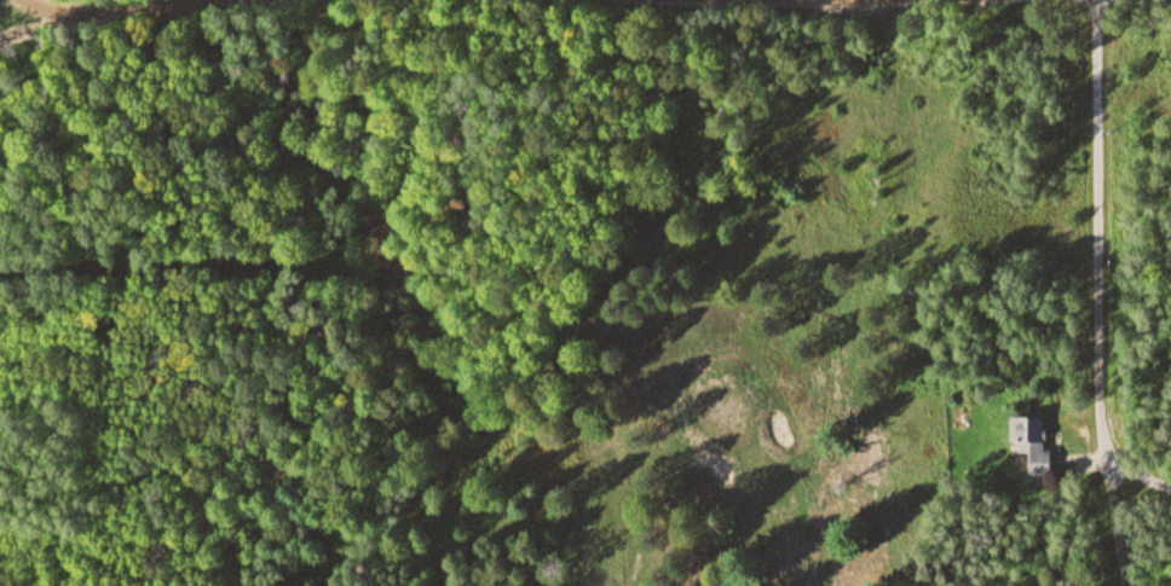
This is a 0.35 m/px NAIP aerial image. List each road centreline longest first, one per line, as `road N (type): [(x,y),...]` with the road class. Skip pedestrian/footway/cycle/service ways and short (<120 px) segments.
road 1 (residential): [(1101,0),(1103,437),(1131,585)]
road 2 (residential): [(243,0),(46,0)]

